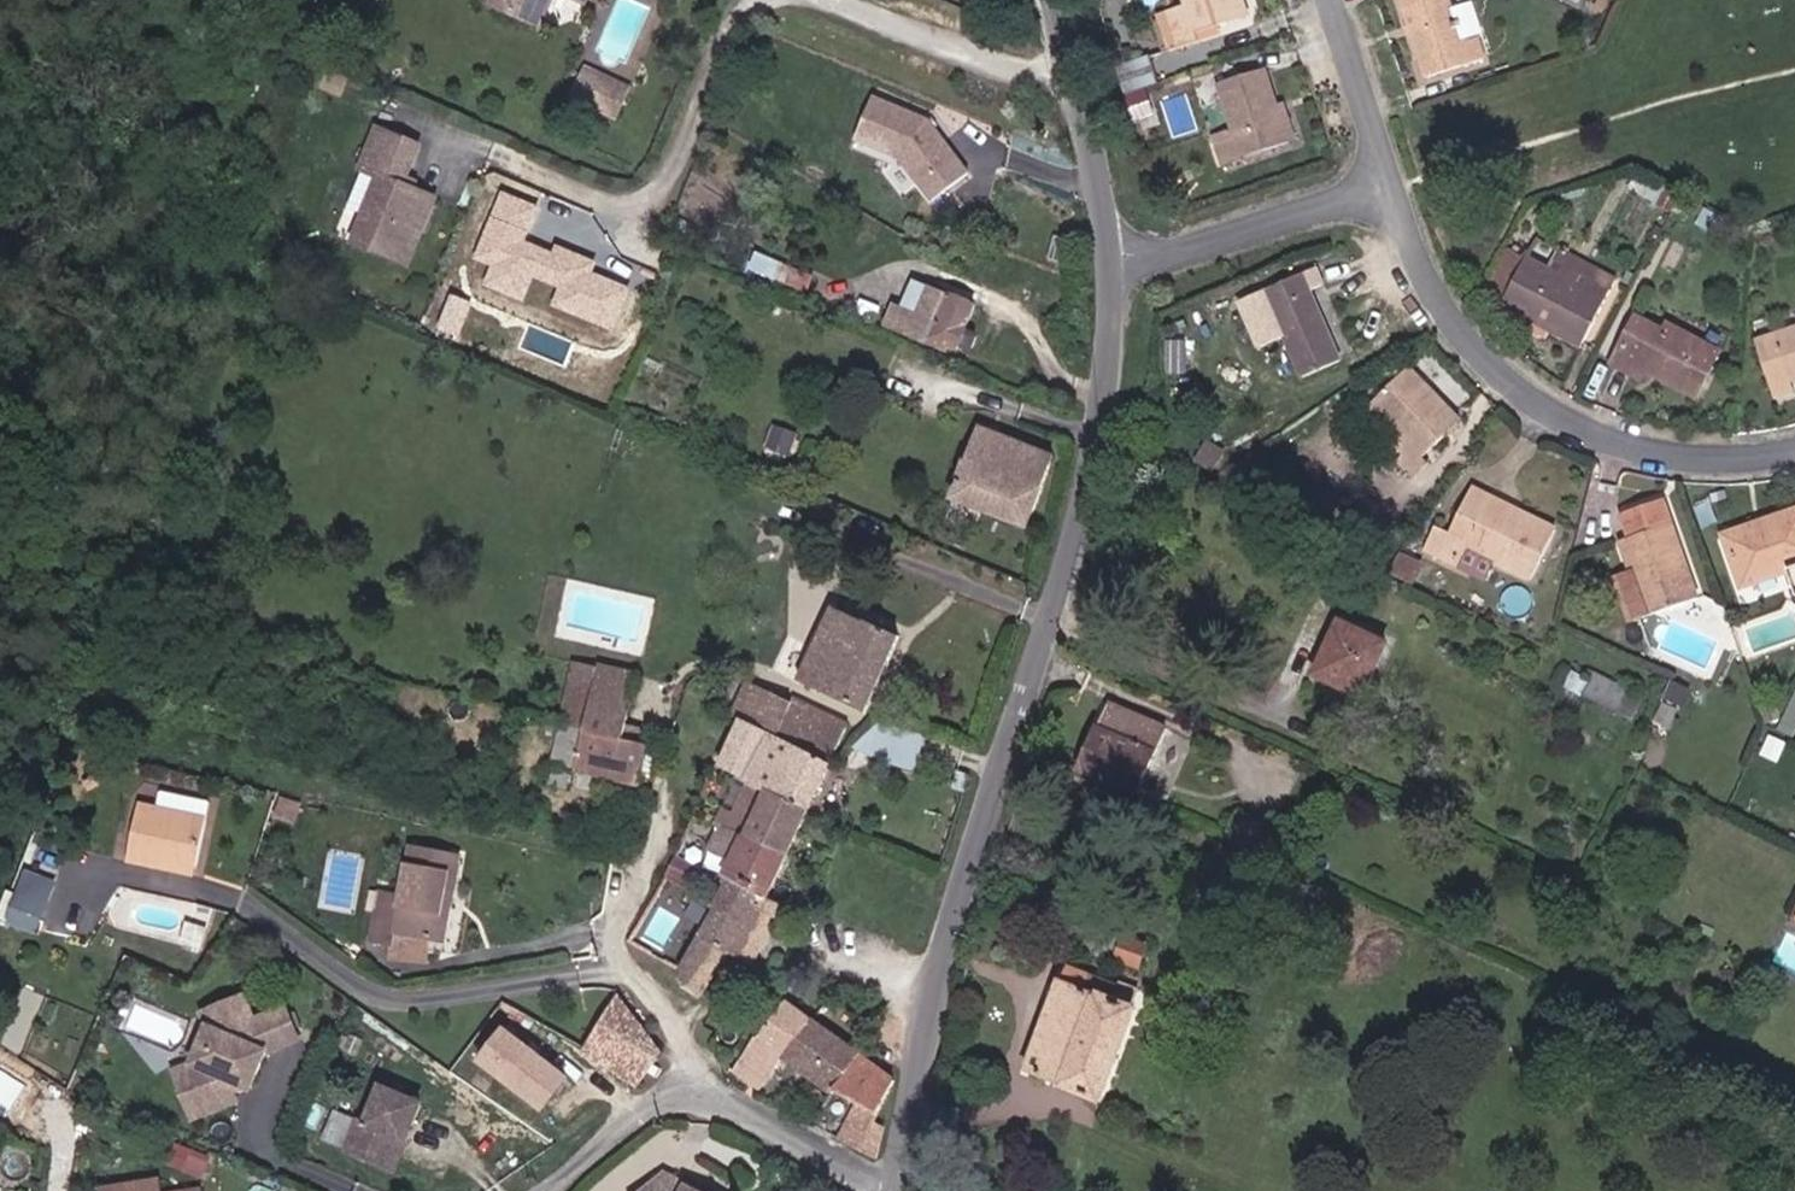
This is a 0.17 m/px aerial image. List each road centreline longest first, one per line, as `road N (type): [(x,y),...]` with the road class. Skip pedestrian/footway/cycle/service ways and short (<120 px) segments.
road 1 (unclassified): [(894,1190),(974,830),(1092,486),(1110,328),(1106,262)]
road 2 (residential): [(753,0),(654,192),(630,207),(330,76)]
road 3 (residential): [(695,1097),(681,1038),(613,961),(428,999),(390,995),(354,986),(242,901)]
road 4 (residential): [(1383,182),(1431,283),(1477,349),(1532,399),(1599,435),(1675,452),(1766,456),(1794,448)]
road 5 (residential): [(1106,262),(1383,182)]
road 6 (residential): [(1070,74),(976,59),(815,0)]
road 7 (residential): [(695,1097),(890,1190)]
road 8 (unclassified): [(1106,262),(1070,74)]
road 9 (residential): [(1325,0),(1383,182)]
road 10 (residential): [(541,1190),(659,1102),(695,1097)]

